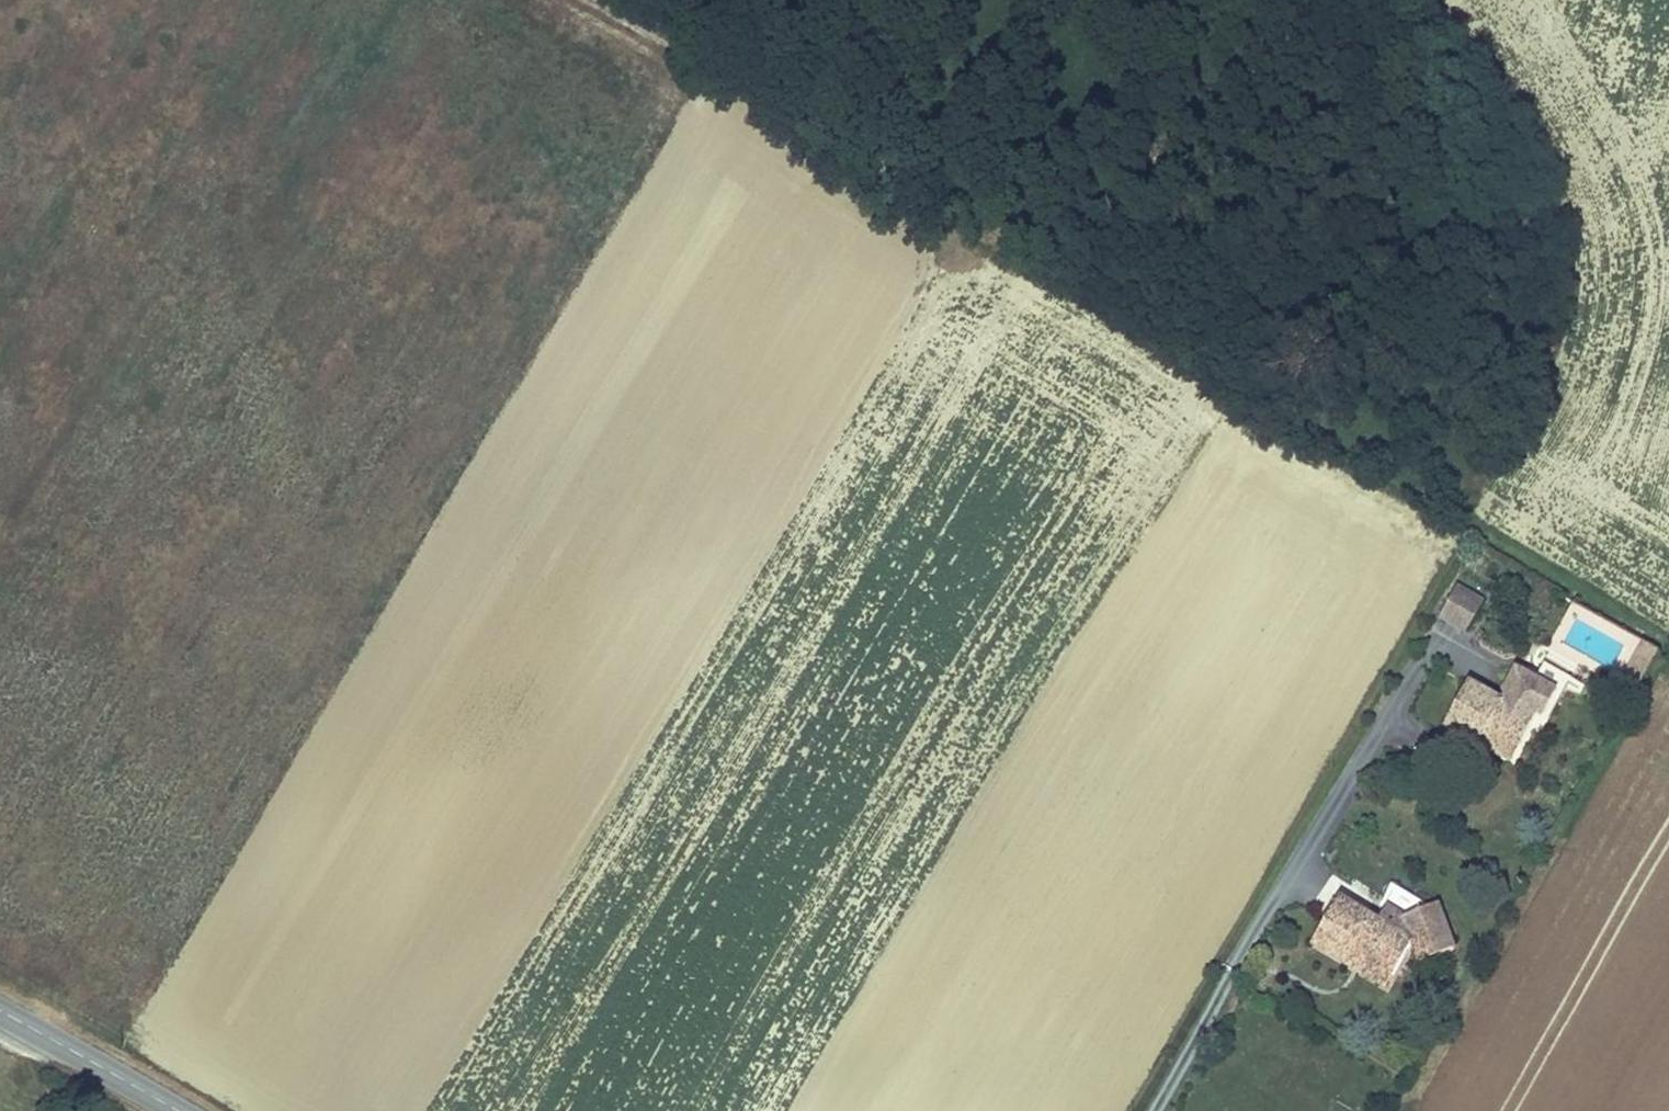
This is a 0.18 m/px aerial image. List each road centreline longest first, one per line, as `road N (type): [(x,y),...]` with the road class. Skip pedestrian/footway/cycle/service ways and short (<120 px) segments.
road 1 (tertiary): [(0,1007),(182,1110)]

